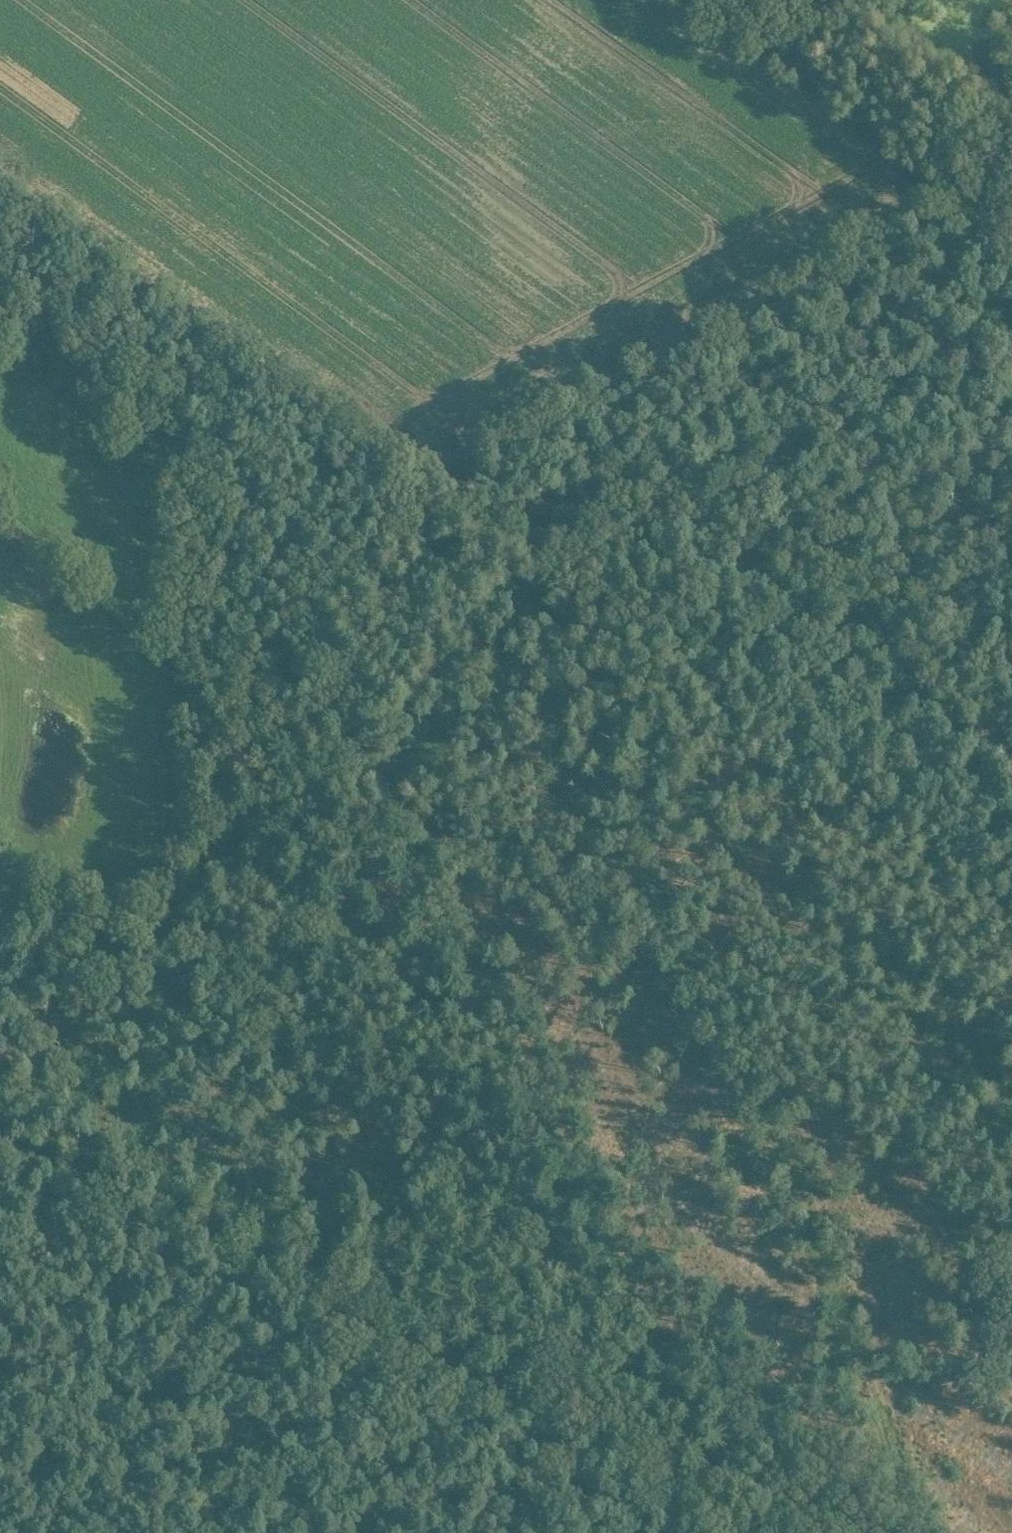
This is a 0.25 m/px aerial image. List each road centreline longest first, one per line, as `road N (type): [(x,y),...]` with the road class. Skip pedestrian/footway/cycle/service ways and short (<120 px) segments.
road 1 (unclassified): [(753,1532),(0,1144)]

